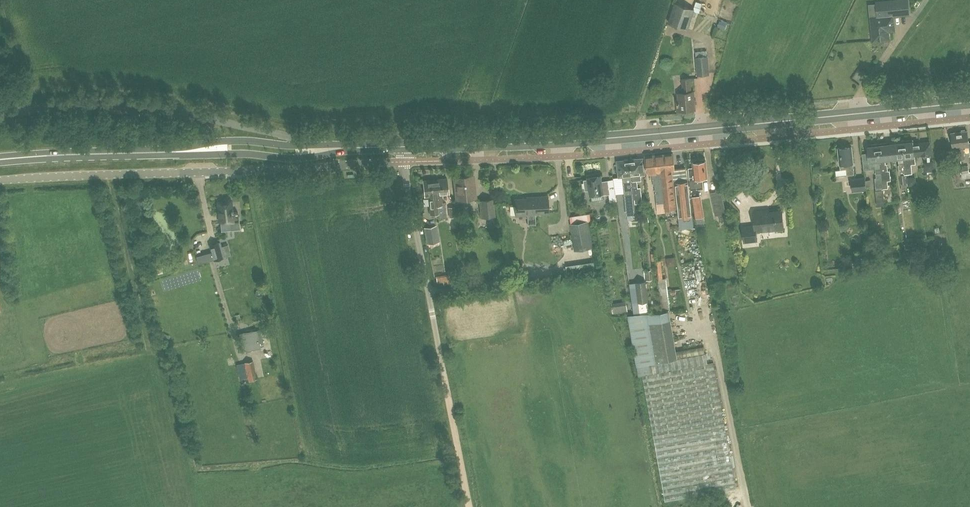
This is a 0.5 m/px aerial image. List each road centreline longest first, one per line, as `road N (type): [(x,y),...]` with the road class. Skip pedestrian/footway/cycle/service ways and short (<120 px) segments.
road 1 (secondary): [(403,145),(573,144),(969,104)]
road 2 (unclassified): [(0,180),(404,162),(403,145)]
road 3 (track): [(470,506),(404,162)]
road 4 (unclassified): [(312,145),(125,104),(0,116)]
road 5 (secondary): [(0,159),(194,151)]
road 6 (secondary): [(194,151),(295,158),(354,146)]

